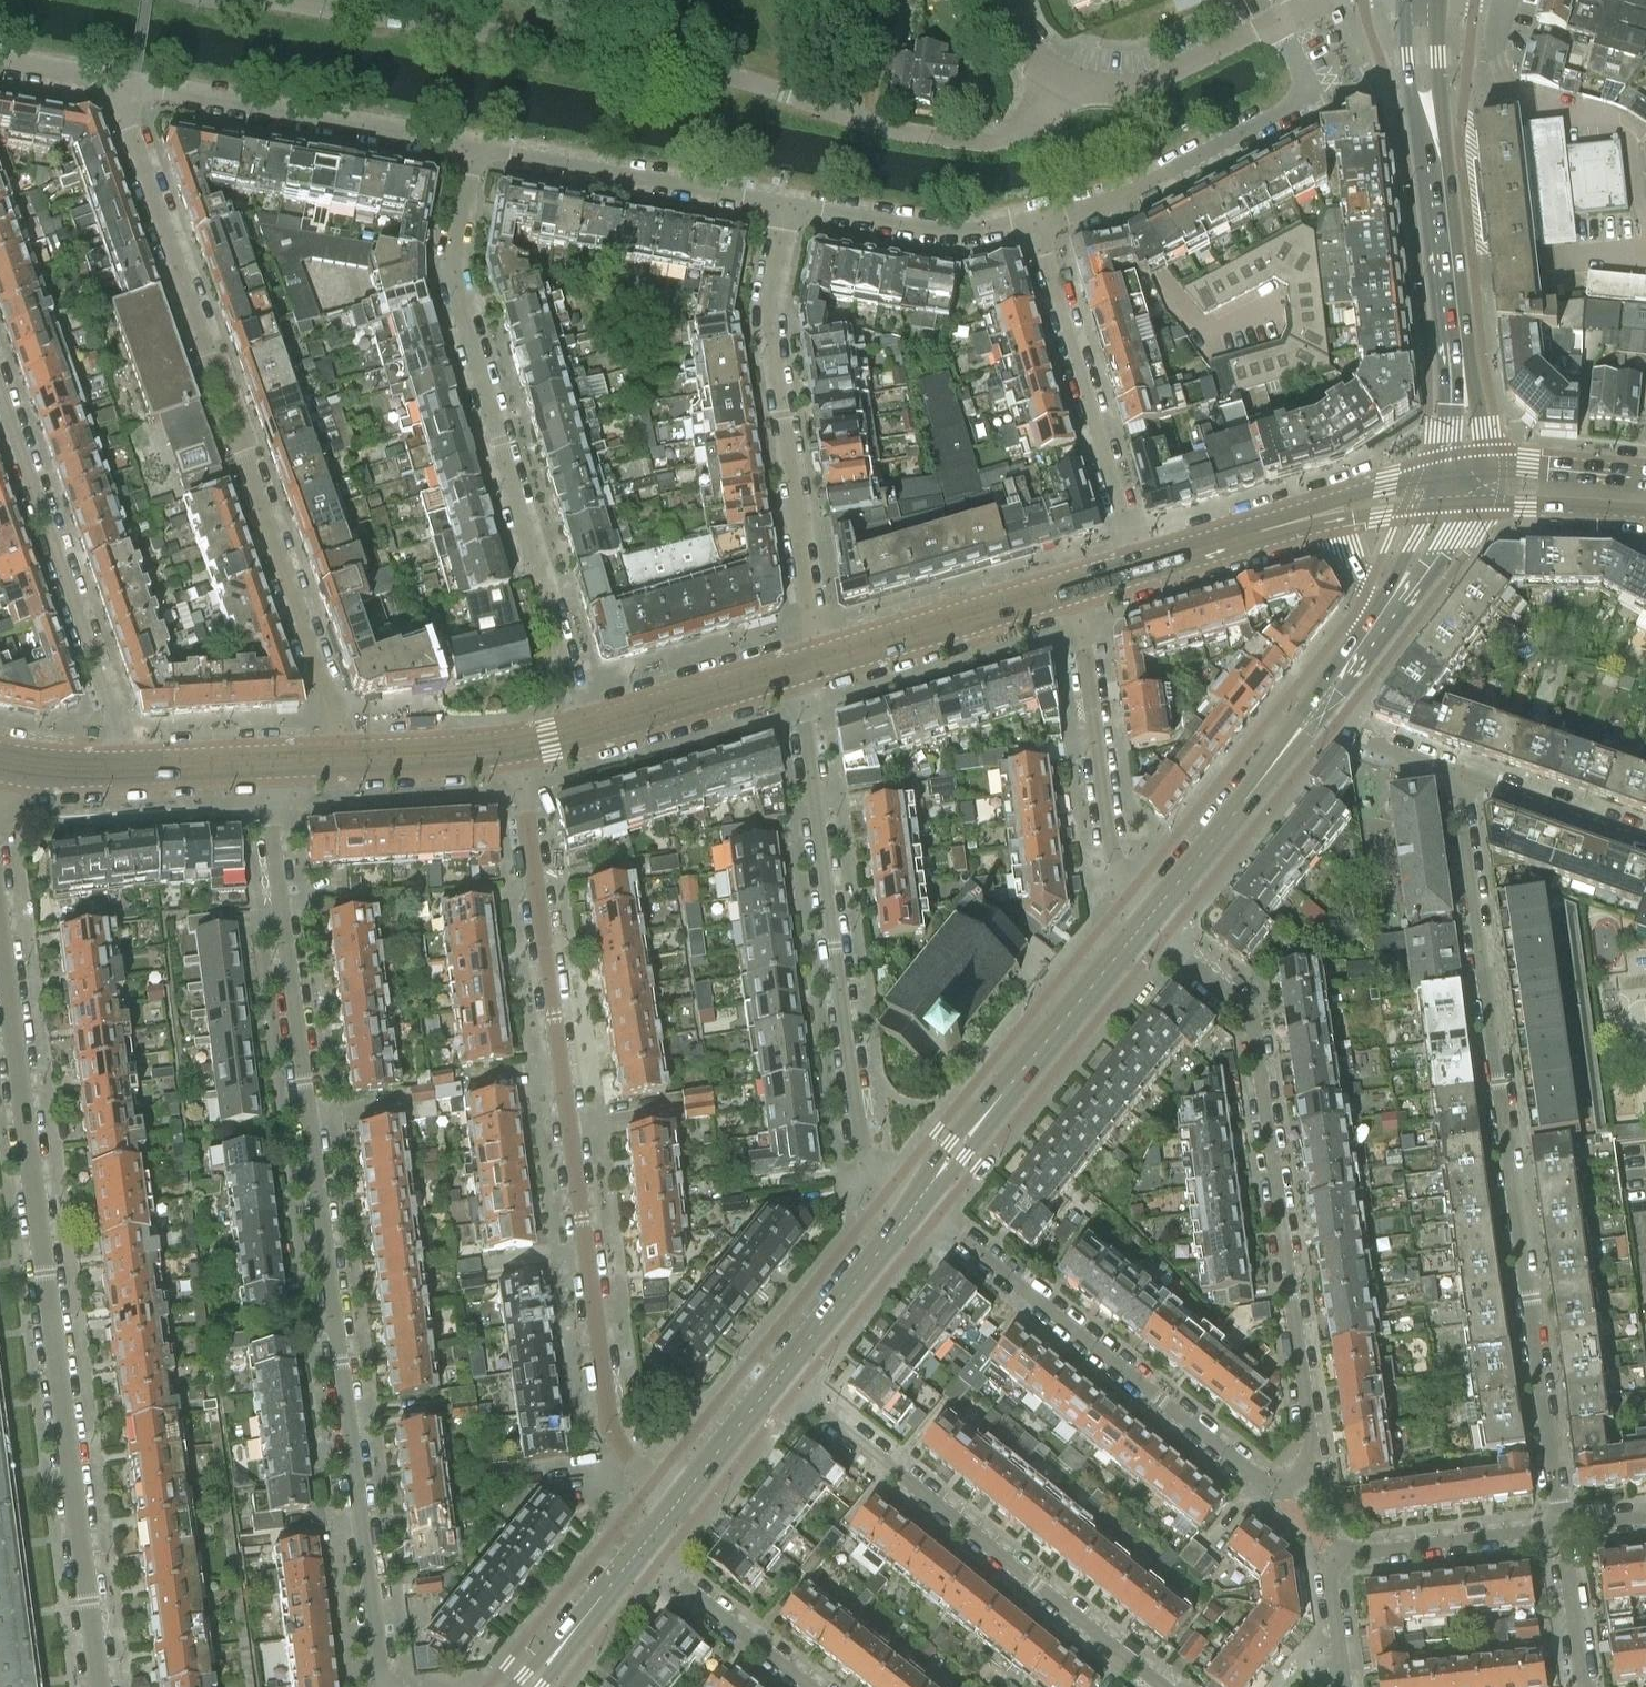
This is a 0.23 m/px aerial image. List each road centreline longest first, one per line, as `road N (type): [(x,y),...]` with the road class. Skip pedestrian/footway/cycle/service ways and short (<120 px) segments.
road 1 (residential): [(916,1203),(1292,1510),(1313,1454),(1249,1002),(1133,923)]
road 2 (residential): [(382,1686),(258,762)]
road 3 (unclassified): [(1055,90),(1008,136),(966,139),(857,122),(691,66),(266,0)]
road 4 (residential): [(1456,772),(1559,1531)]
road 5 (residential): [(0,937),(100,1686)]
road 6 (residential): [(513,747),(611,1431),(652,1480)]
road 7 (residential): [(346,758),(243,457),(241,430),(114,81)]
road 8 (residential): [(474,148),(454,278),(577,732)]
road 9 (residential): [(916,1203),(862,1150),(796,669)]
road 10 (residential): [(1162,1686),(779,1373)]
road 11 (residential): [(821,661),(767,348),(768,286),(789,204)]
road 12 (residential): [(0,388),(125,768)]
road 13 (residential): [(1276,24),(1300,87),(1290,105),(1140,188),(1036,220)]
road 14 (residential): [(474,148),(114,81)]
road 15 (residential): [(1036,220),(1136,569)]
road 16 (residential): [(1343,1686),(1329,1558),(1559,1531)]
road 17 (tertiary): [(916,1203),(1133,923)]
road 18 (residential): [(1076,587),(1122,899),(1133,923)]
road 19 (residential): [(789,204),(474,148)]
road 20 (tertiary): [(1133,923),(1313,709)]
road 21 (tertiary): [(1076,587),(821,661)]
road 22 (residential): [(1036,220),(947,229),(789,204)]
road 23 (residential): [(1055,90),(1131,89),(1276,24)]
road 24 (tertiary): [(796,669),(577,732)]
road 25 (tertiary): [(1330,687),(1424,575),(1465,509)]
road 26 (residential): [(640,1550),(812,1686)]
road 27 (tertiary): [(1465,368),(1440,151)]
road 28 (tertiary): [(779,1373),(916,1203)]
road 29 (residential): [(1456,772),(1645,836)]
road 30 (tertiary): [(1465,509),(1645,510)]
road 31 (tertiary): [(1446,465),(1289,524)]
road 32 (tertiary): [(513,747),(346,758)]
road 33 (tertiary): [(1645,472),(1479,462)]
road 34 (tertiary): [(1289,524),(1136,569)]
road 35 (tertiary): [(682,1499),(779,1373)]
road 36 (residential): [(1313,709),(1355,735),(1456,772)]
road 37 (residential): [(1559,1531),(1583,1686)]
road 38 (tertiary): [(1406,0),(1409,59),(1440,151)]
road 39 (tertiary): [(1440,151),(1440,0)]
road 40 (tertiary): [(548,1661),(640,1550)]
road 41 (tertiary): [(1289,524),(1427,511)]
road 42 (tertiary): [(1289,524),(1349,554),(1369,619)]
road 43 (tertiary): [(258,762),(125,768)]
road 44 (tertiary): [(125,768),(0,758)]
road 45 (tertiary): [(1427,511),(1369,619)]

